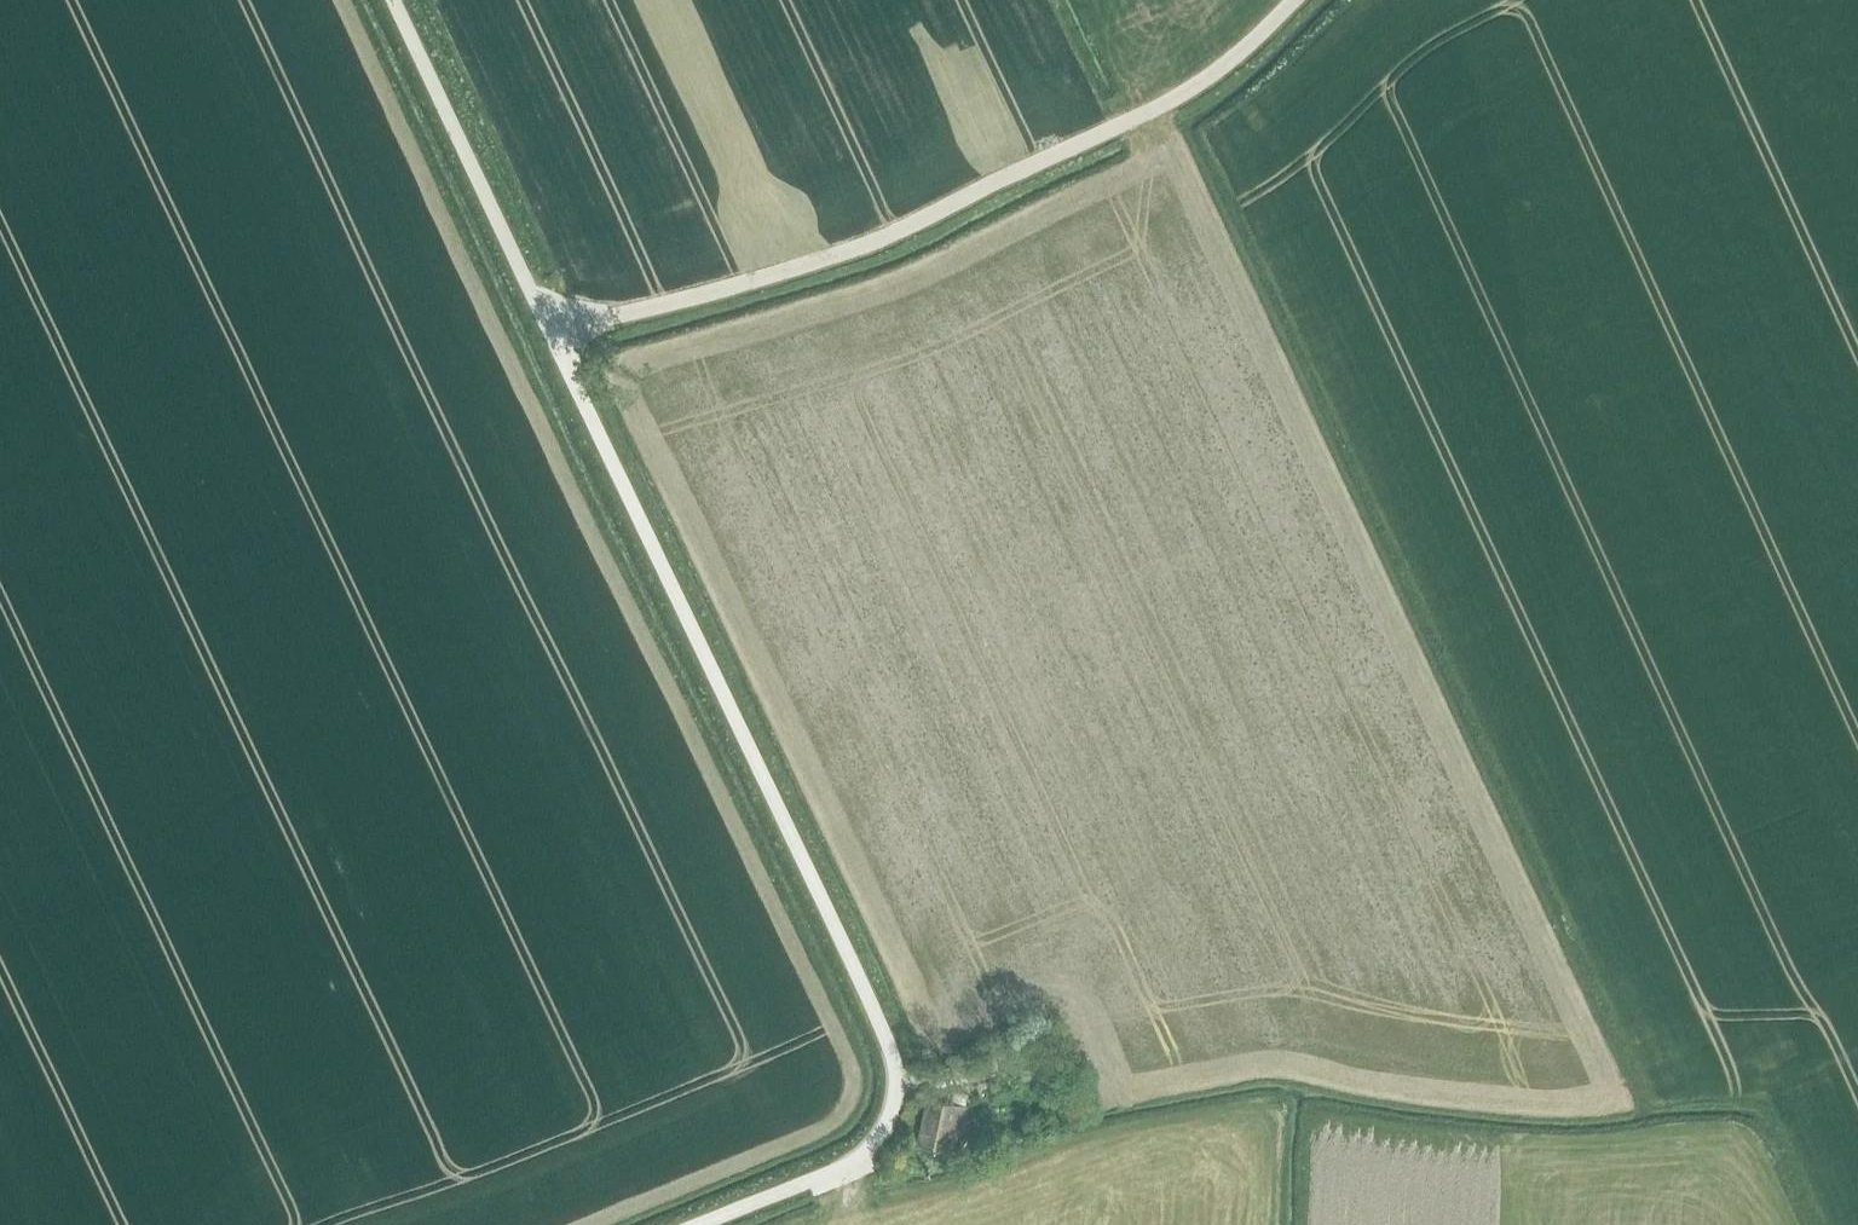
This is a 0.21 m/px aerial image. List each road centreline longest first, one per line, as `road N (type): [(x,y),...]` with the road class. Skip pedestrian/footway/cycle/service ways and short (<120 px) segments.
road 1 (unclassified): [(688,1224),(840,1168),(873,1144),(892,1112),(894,1059),(391,0)]

